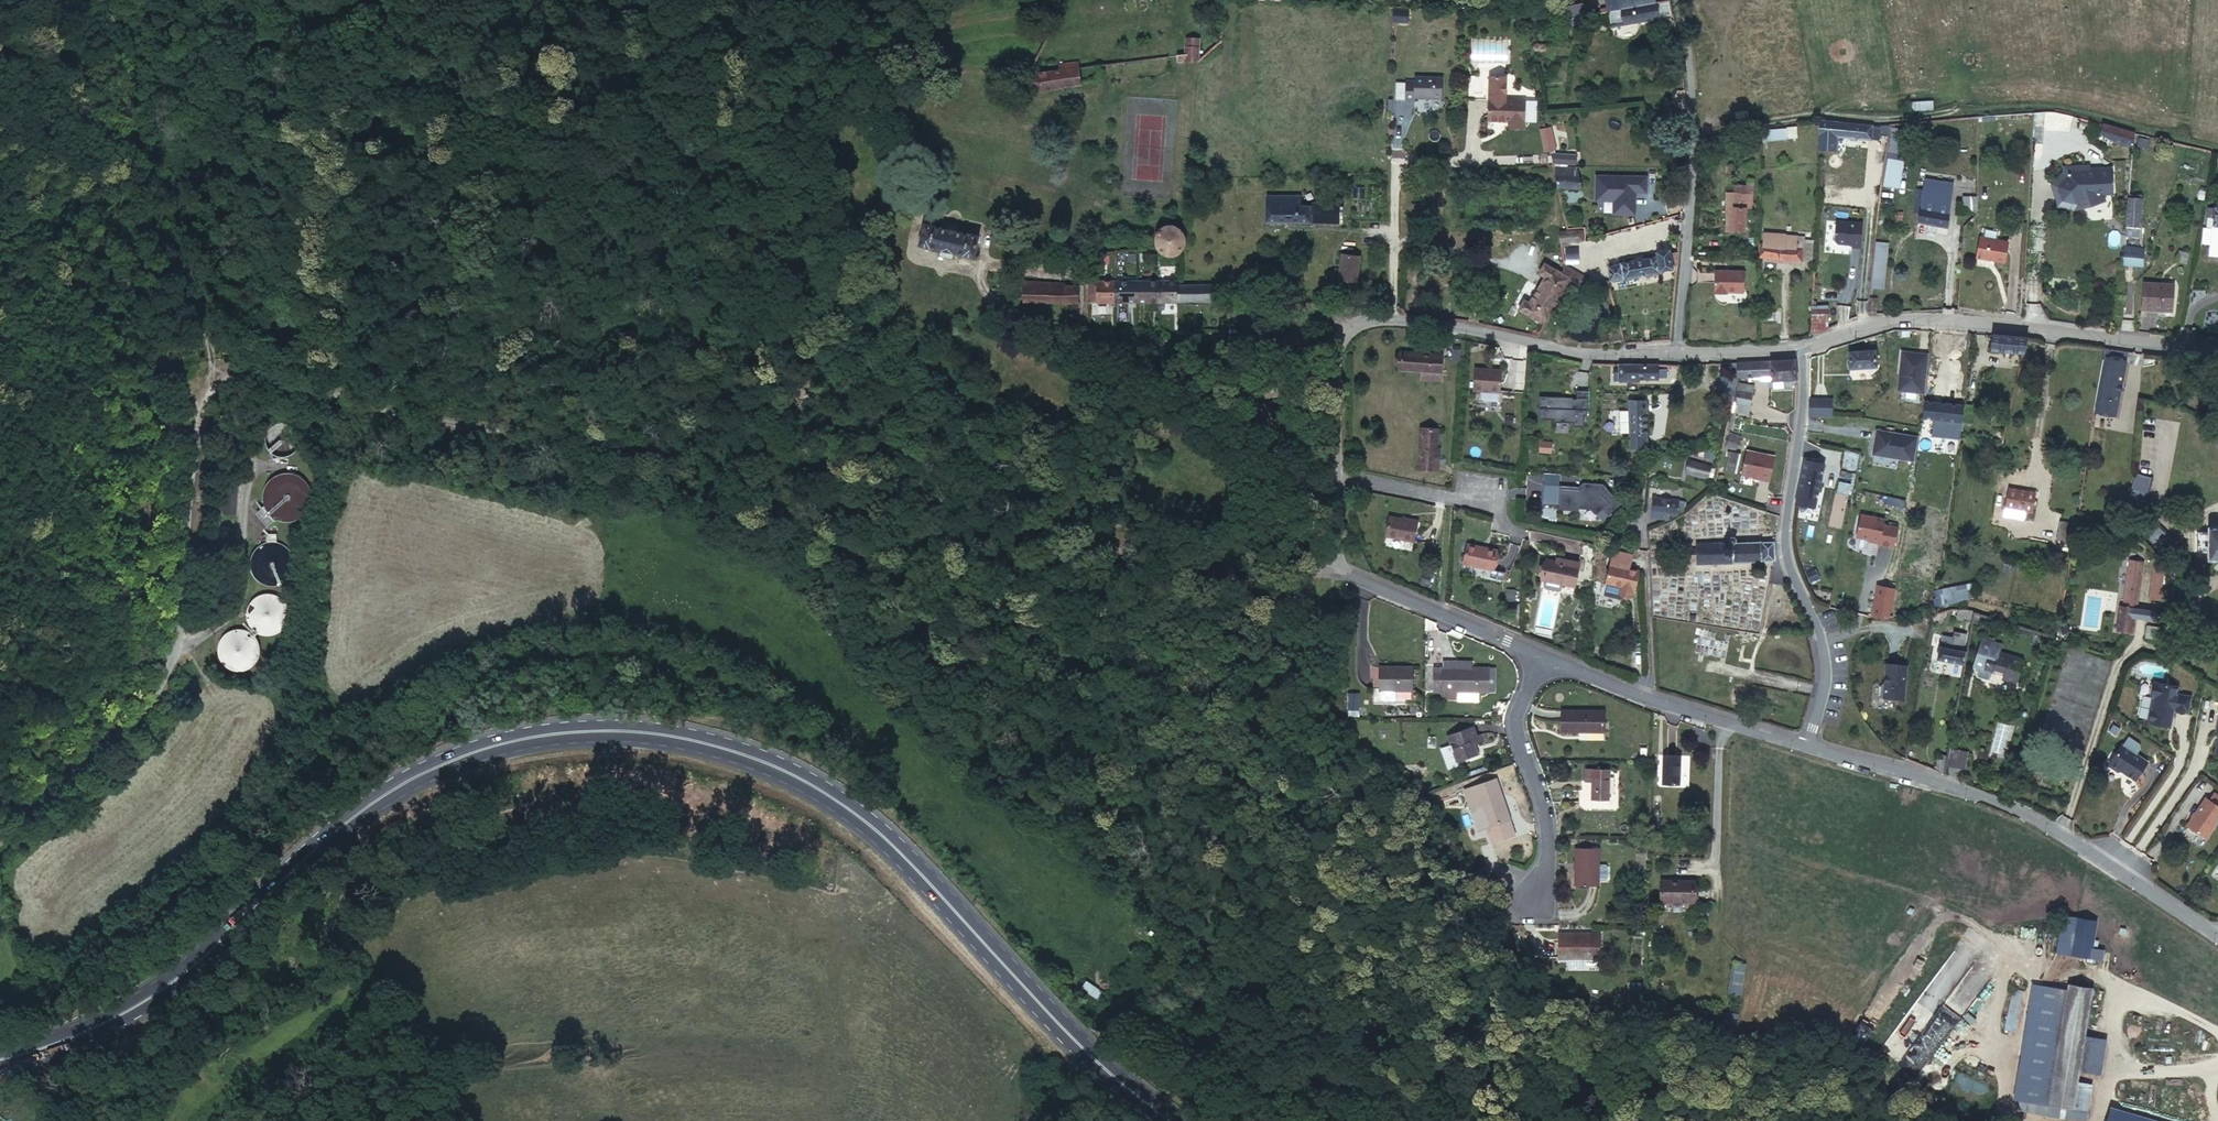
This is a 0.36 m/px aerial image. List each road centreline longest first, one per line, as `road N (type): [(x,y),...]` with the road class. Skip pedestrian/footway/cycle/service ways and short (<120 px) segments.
road 1 (primary): [(1171,1120),(1061,1026),(900,853),(839,802),(753,757),(643,730),(533,737),(428,770),(354,817),(239,928),(142,1006),(0,1059)]
road 2 (track): [(1276,777),(950,563),(880,486),(822,458),(696,437),(520,429),(401,410),(249,366)]
road 3 (unclassified): [(249,366),(213,376),(196,403),(173,660),(119,731),(0,827)]
road 4 (unclassified): [(1326,562),(1288,584),(1243,580),(1124,520),(1104,525),(1164,588),(1261,726),(1286,765),(1276,777)]
road 5 (track): [(196,403),(234,396),(405,416),(599,475),(678,509)]
road 6 (residential): [(2217,937),(1999,801),(1807,746)]
road 7 (residential): [(2217,347),(1913,320),(1802,344)]
road 8 (residential): [(1807,746),(1824,672),(1783,546),(1802,344)]
road 9 (residential): [(1672,352),(1691,96),(1673,0)]
road 10 (residential): [(1672,352),(1562,348),(1391,321)]
road 11 (residential): [(1543,657),(1807,746)]
road 12 (residential): [(1543,657),(1513,714),(1546,846),(1525,903)]
road 13 (residential): [(1326,562),(1543,657)]
road 14 (residential): [(1391,321),(1369,319),(1339,339),(1336,480)]
road 15 (residential): [(1497,507),(1336,480)]
road 16 (unclassified): [(1401,161),(1391,321)]
road 17 (residential): [(1802,344),(1672,352)]

